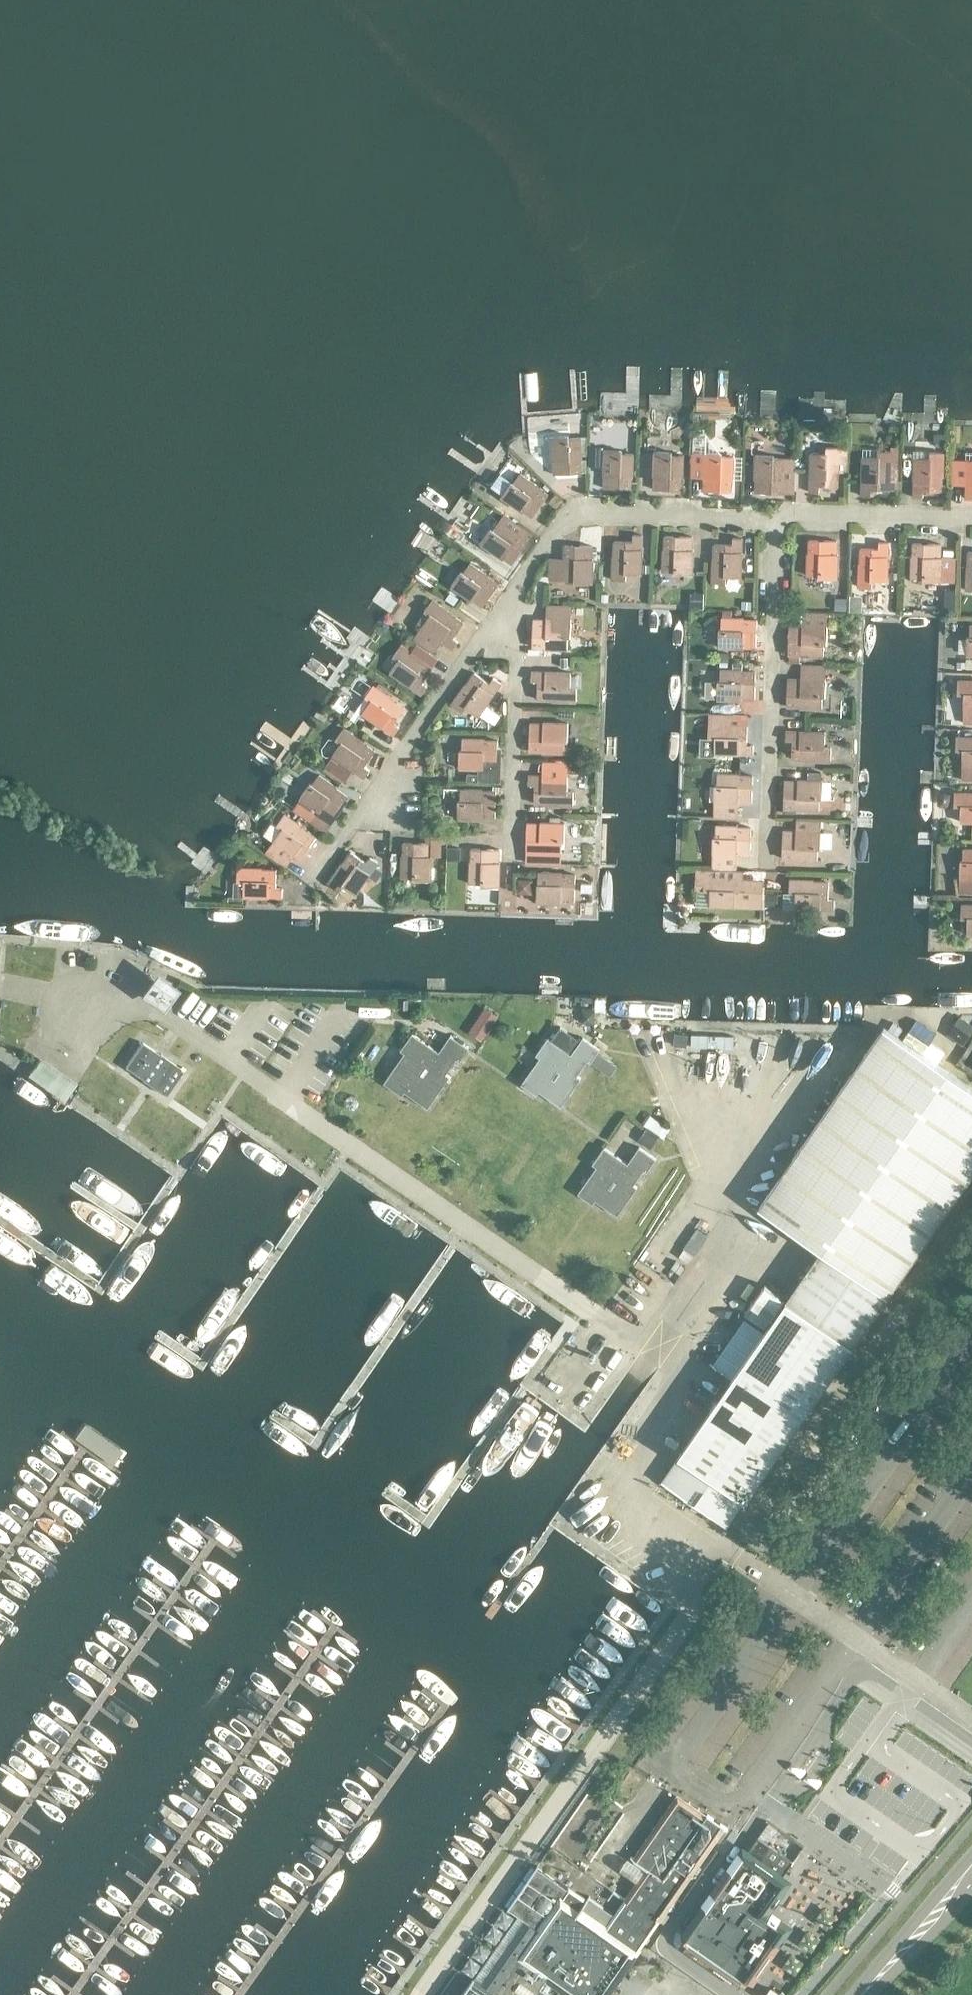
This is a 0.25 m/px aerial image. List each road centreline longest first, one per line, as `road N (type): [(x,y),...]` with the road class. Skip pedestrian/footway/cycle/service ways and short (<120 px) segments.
road 1 (residential): [(770,861),(778,515)]
road 2 (residential): [(517,587),(318,868)]
road 3 (residential): [(778,515),(576,507),(517,587)]
road 4 (residential): [(512,852),(517,587)]
road 5 (unclassified): [(971,1720),(798,1596)]
road 6 (residential): [(971,516),(778,515)]
road 7 (unclassified): [(867,1994),(971,1875)]

